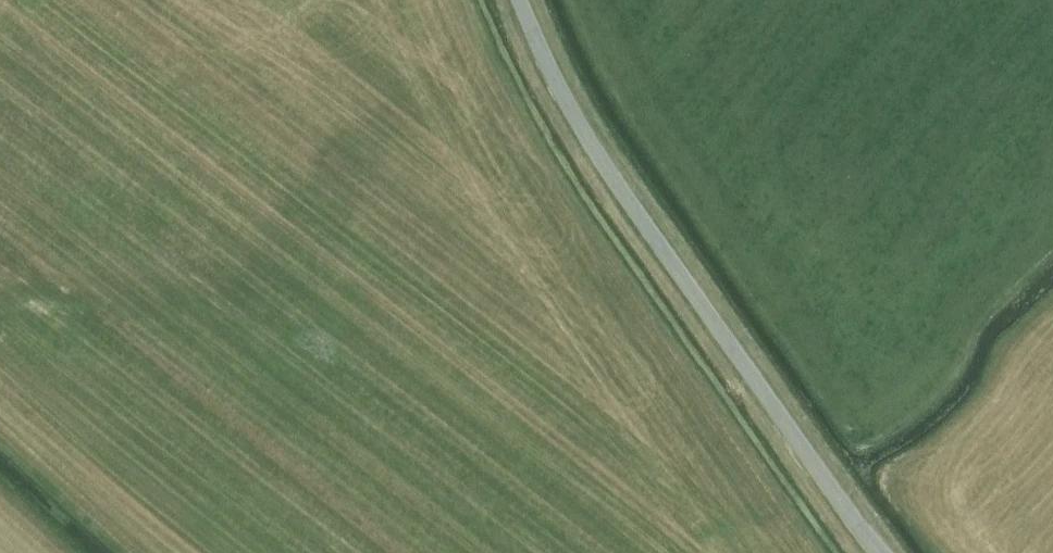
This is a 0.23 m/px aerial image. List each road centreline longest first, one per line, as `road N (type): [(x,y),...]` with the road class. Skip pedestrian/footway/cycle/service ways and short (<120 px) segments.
road 1 (unclassified): [(881,552),(604,164),(519,0)]

